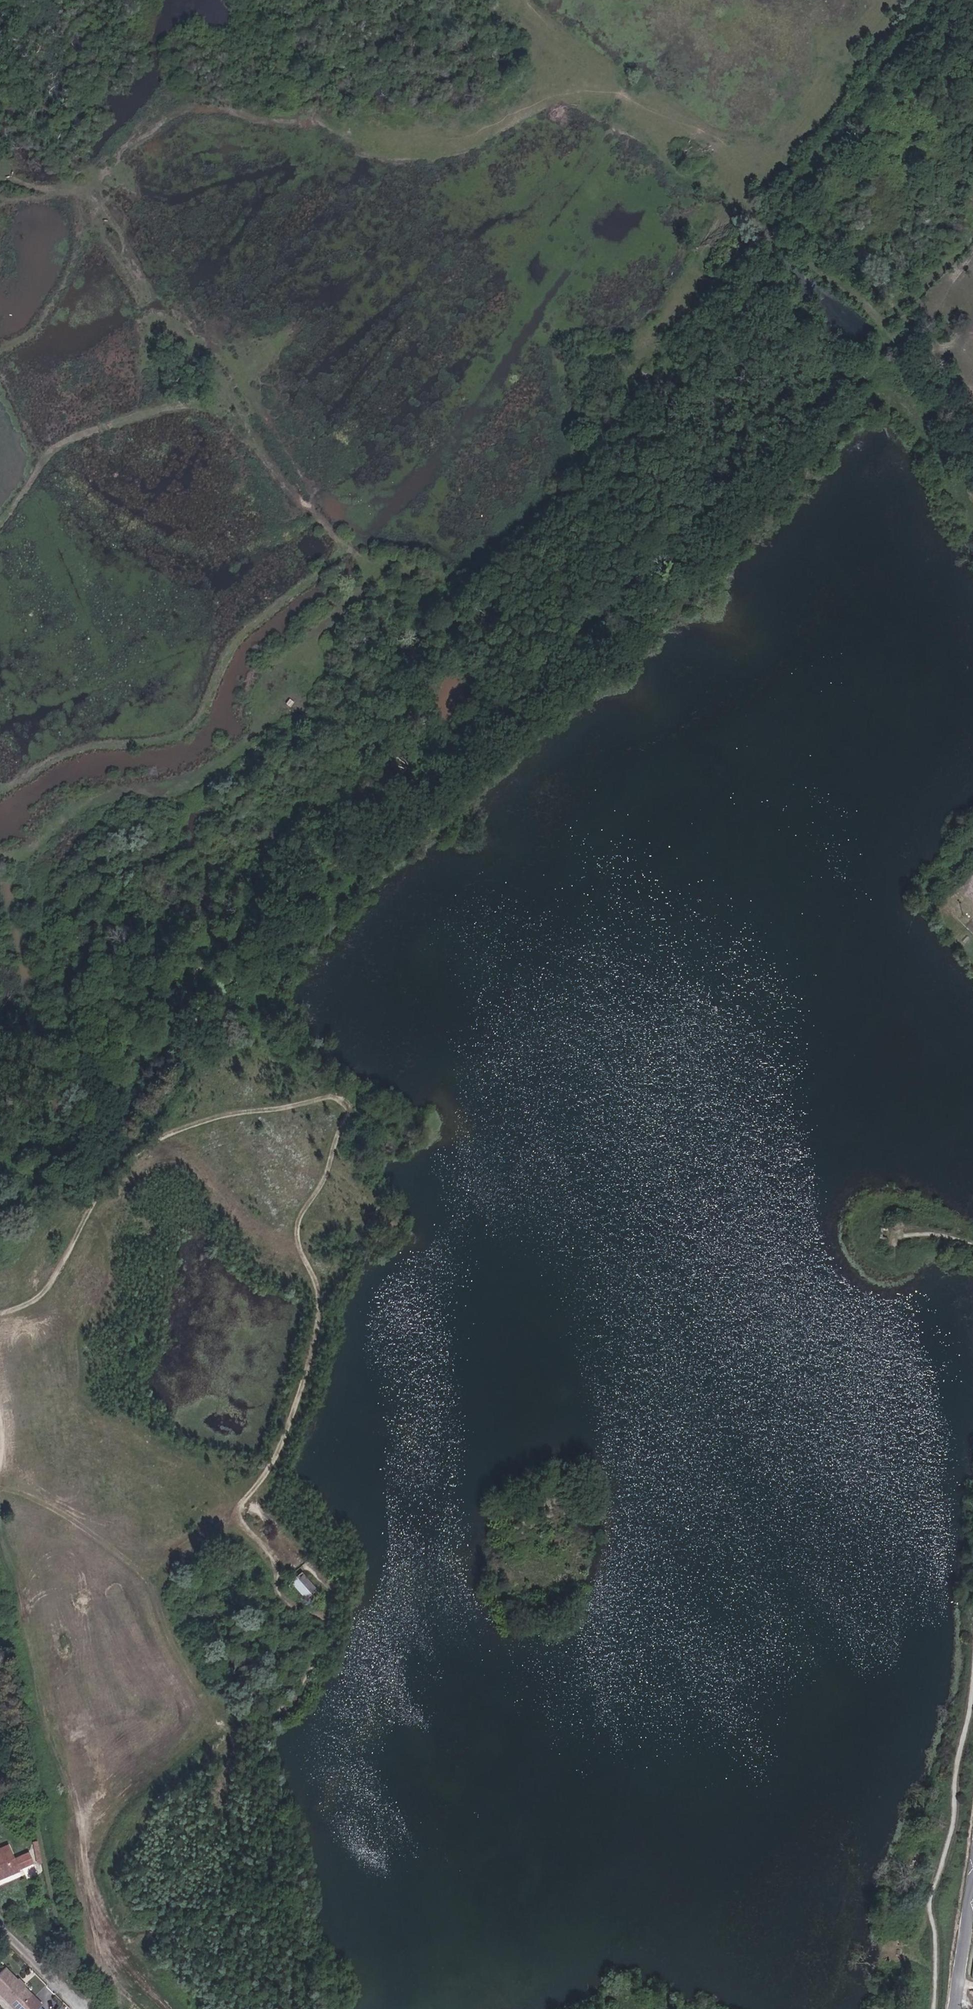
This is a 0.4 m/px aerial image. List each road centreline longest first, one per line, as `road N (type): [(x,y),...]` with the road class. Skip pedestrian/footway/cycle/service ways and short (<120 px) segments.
road 1 (tertiary): [(954,2008),(972,1881)]

